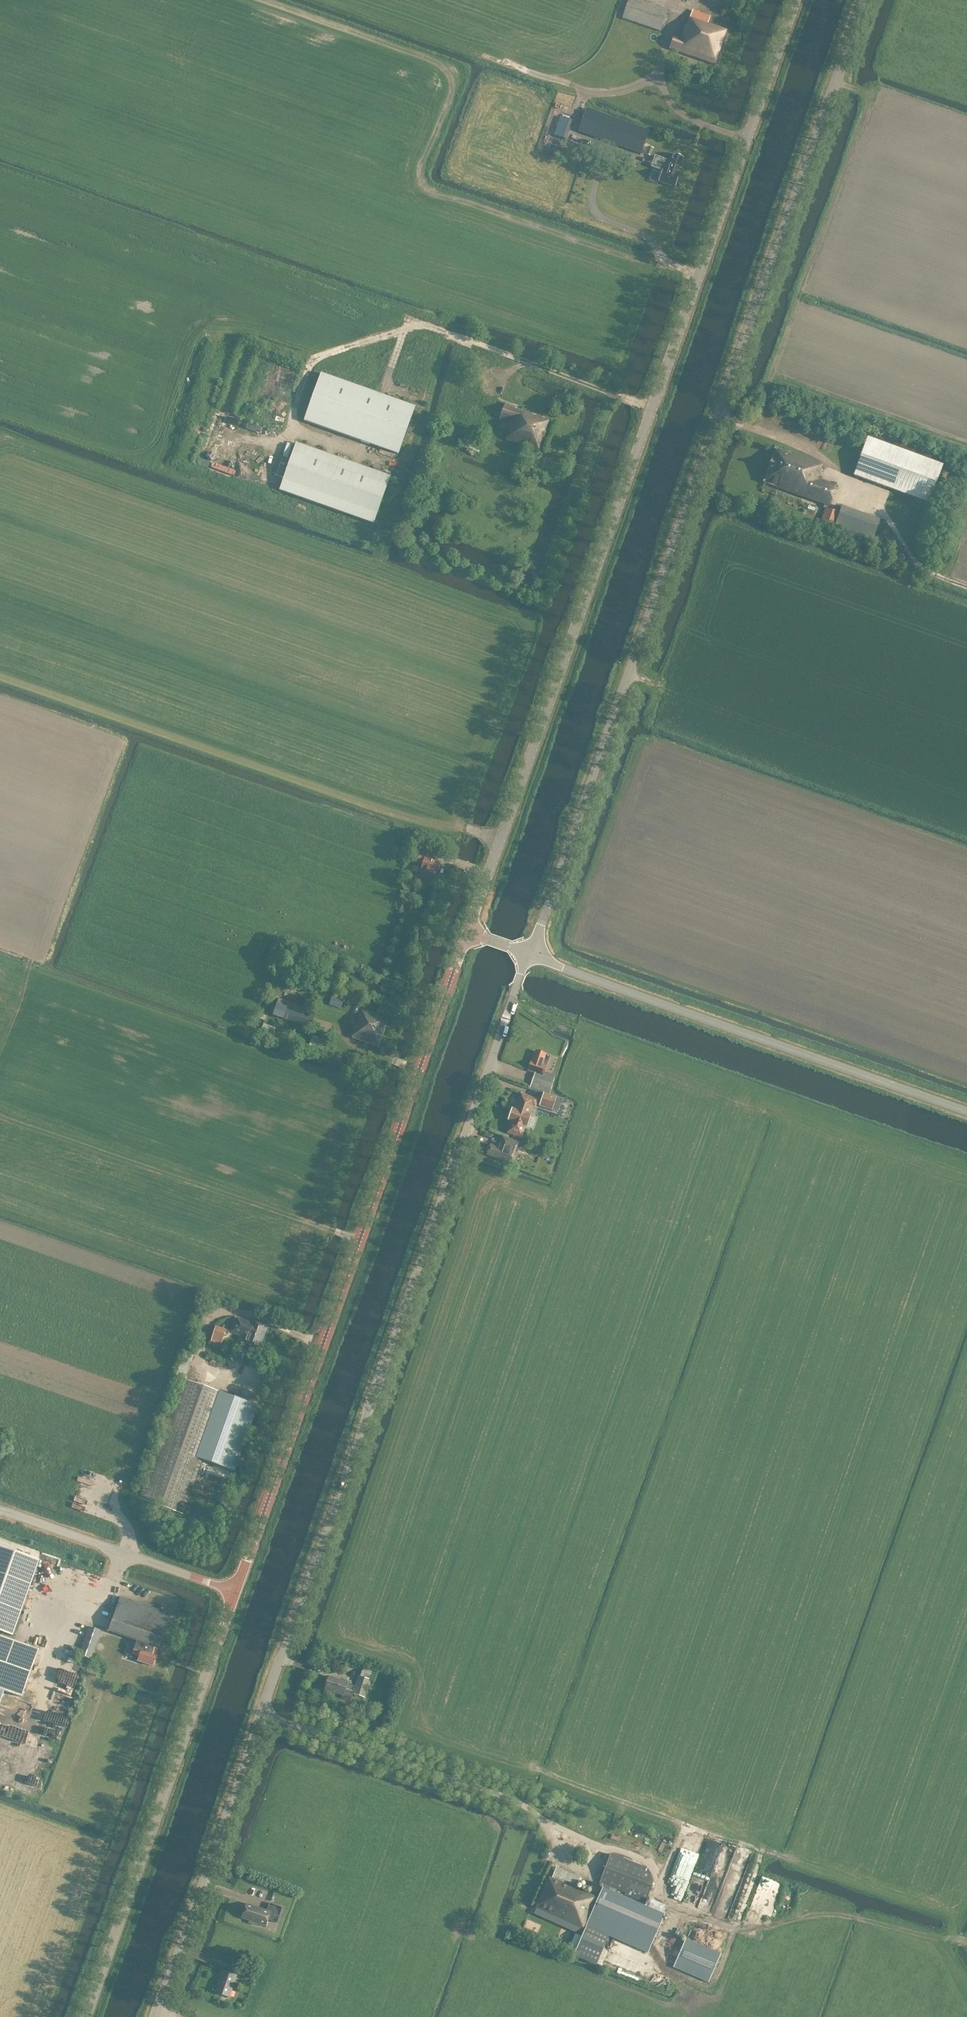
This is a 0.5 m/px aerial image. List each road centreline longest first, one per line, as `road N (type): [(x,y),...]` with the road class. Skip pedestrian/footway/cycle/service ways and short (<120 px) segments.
road 1 (unclassified): [(156,2016),(528,954)]
road 2 (unclassified): [(528,954),(864,0)]
road 3 (tertiary): [(467,932),(795,0)]
road 4 (tertiary): [(238,1591),(467,932)]
road 5 (unclassified): [(966,1111),(528,954)]
road 6 (tertiary): [(86,2016),(238,1591)]
road 7 (unclassified): [(238,1591),(0,1508)]

